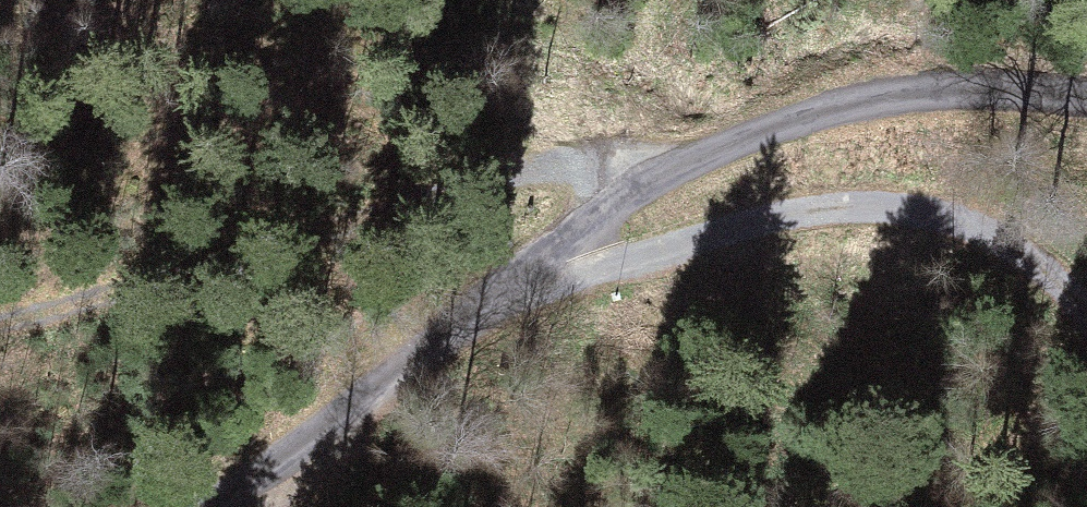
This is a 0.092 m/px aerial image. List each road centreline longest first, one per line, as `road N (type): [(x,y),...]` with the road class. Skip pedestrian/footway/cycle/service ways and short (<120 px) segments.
road 1 (unclassified): [(1086,89),(930,91),(732,142),(556,246),(360,405),(195,506)]
road 2 (track): [(0,323),(106,302),(534,159),(635,200)]
road 3 (track): [(1086,323),(1018,251),(884,197),(588,265),(556,246)]

